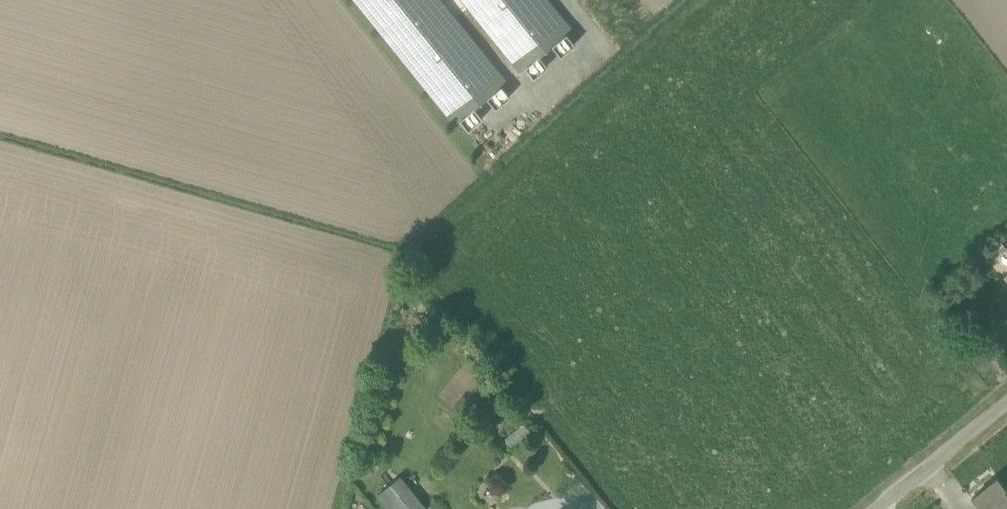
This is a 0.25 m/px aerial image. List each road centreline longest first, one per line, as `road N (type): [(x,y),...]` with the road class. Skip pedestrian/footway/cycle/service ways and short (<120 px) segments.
road 1 (unclassified): [(862,508),(1006,390)]

